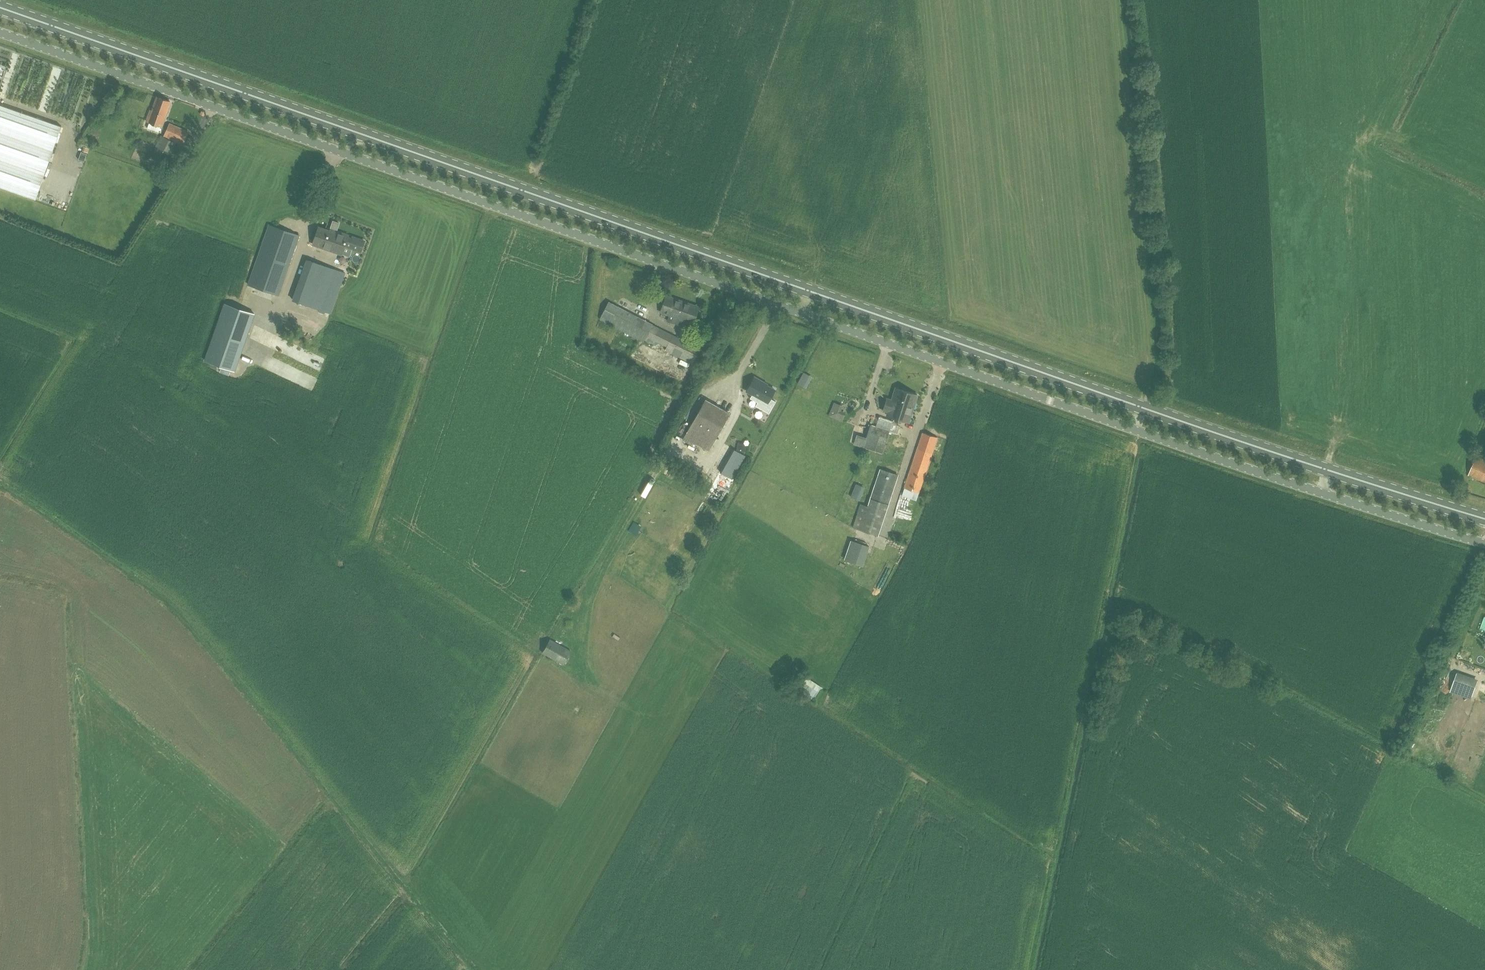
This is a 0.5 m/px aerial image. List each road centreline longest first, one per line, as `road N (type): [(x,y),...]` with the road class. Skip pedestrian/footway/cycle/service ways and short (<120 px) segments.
road 1 (primary): [(1484,518),(0,6)]
road 2 (unclassified): [(1484,543),(1242,468),(0,32)]

